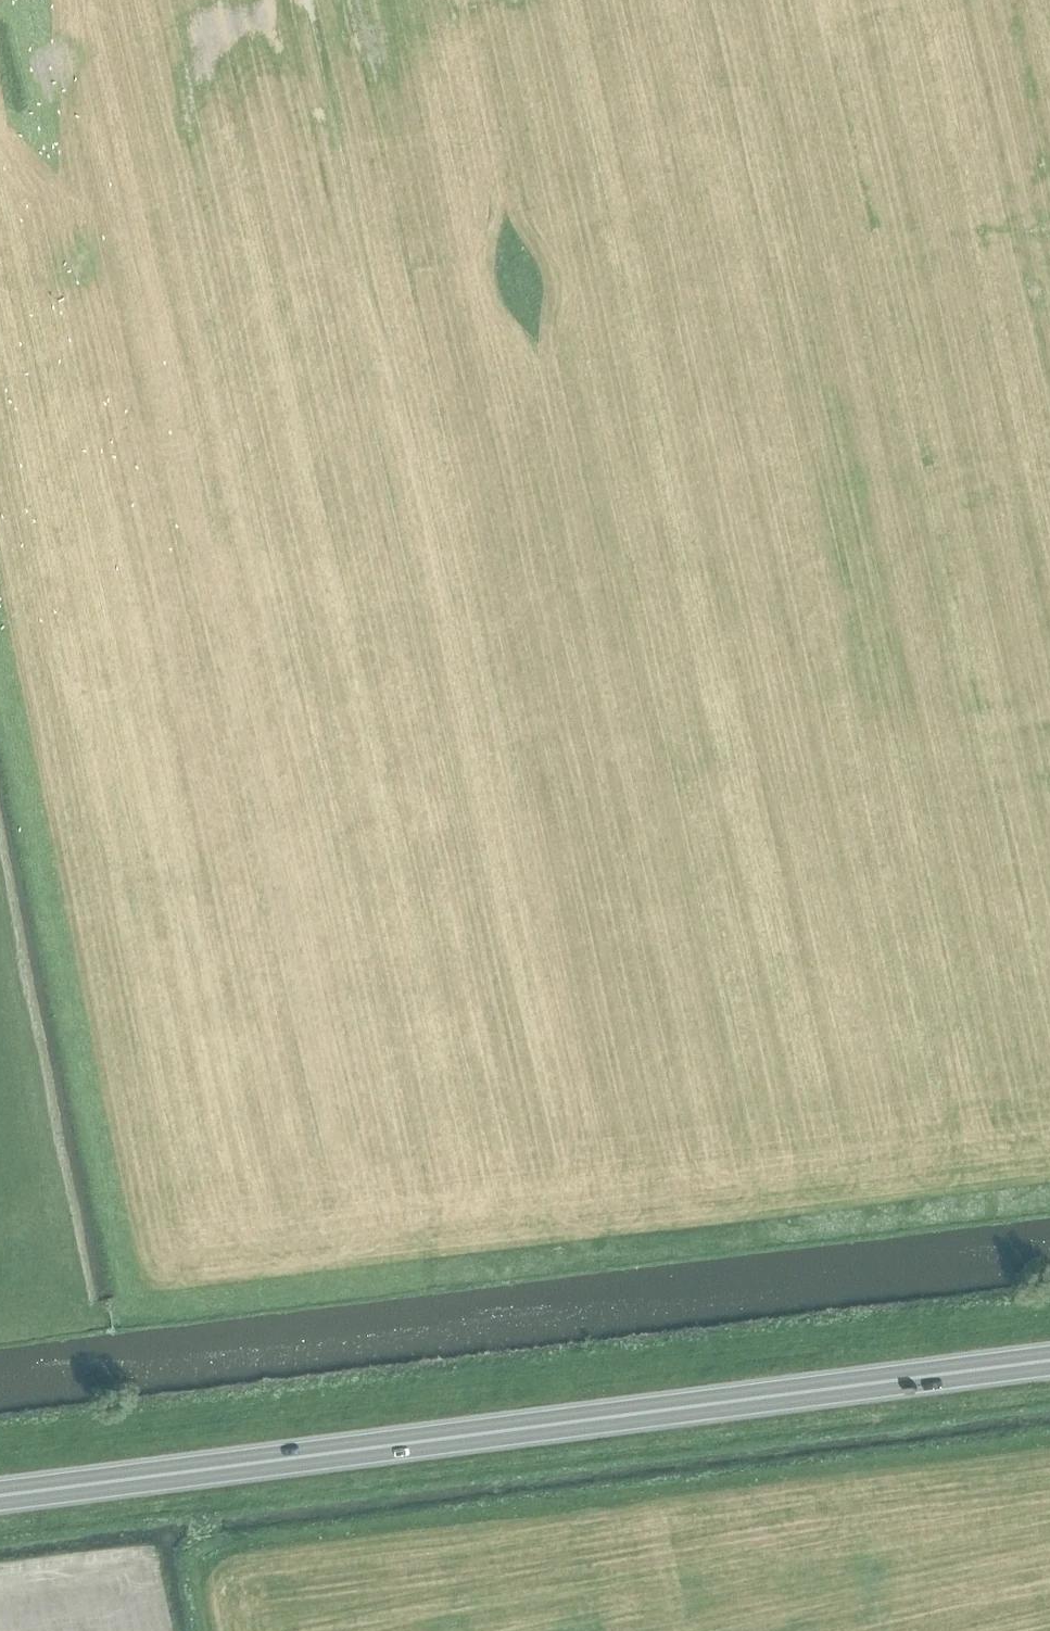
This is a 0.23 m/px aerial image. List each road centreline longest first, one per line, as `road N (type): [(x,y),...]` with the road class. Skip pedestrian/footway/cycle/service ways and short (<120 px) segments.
road 1 (trunk): [(0,1496),(1049,1360)]

